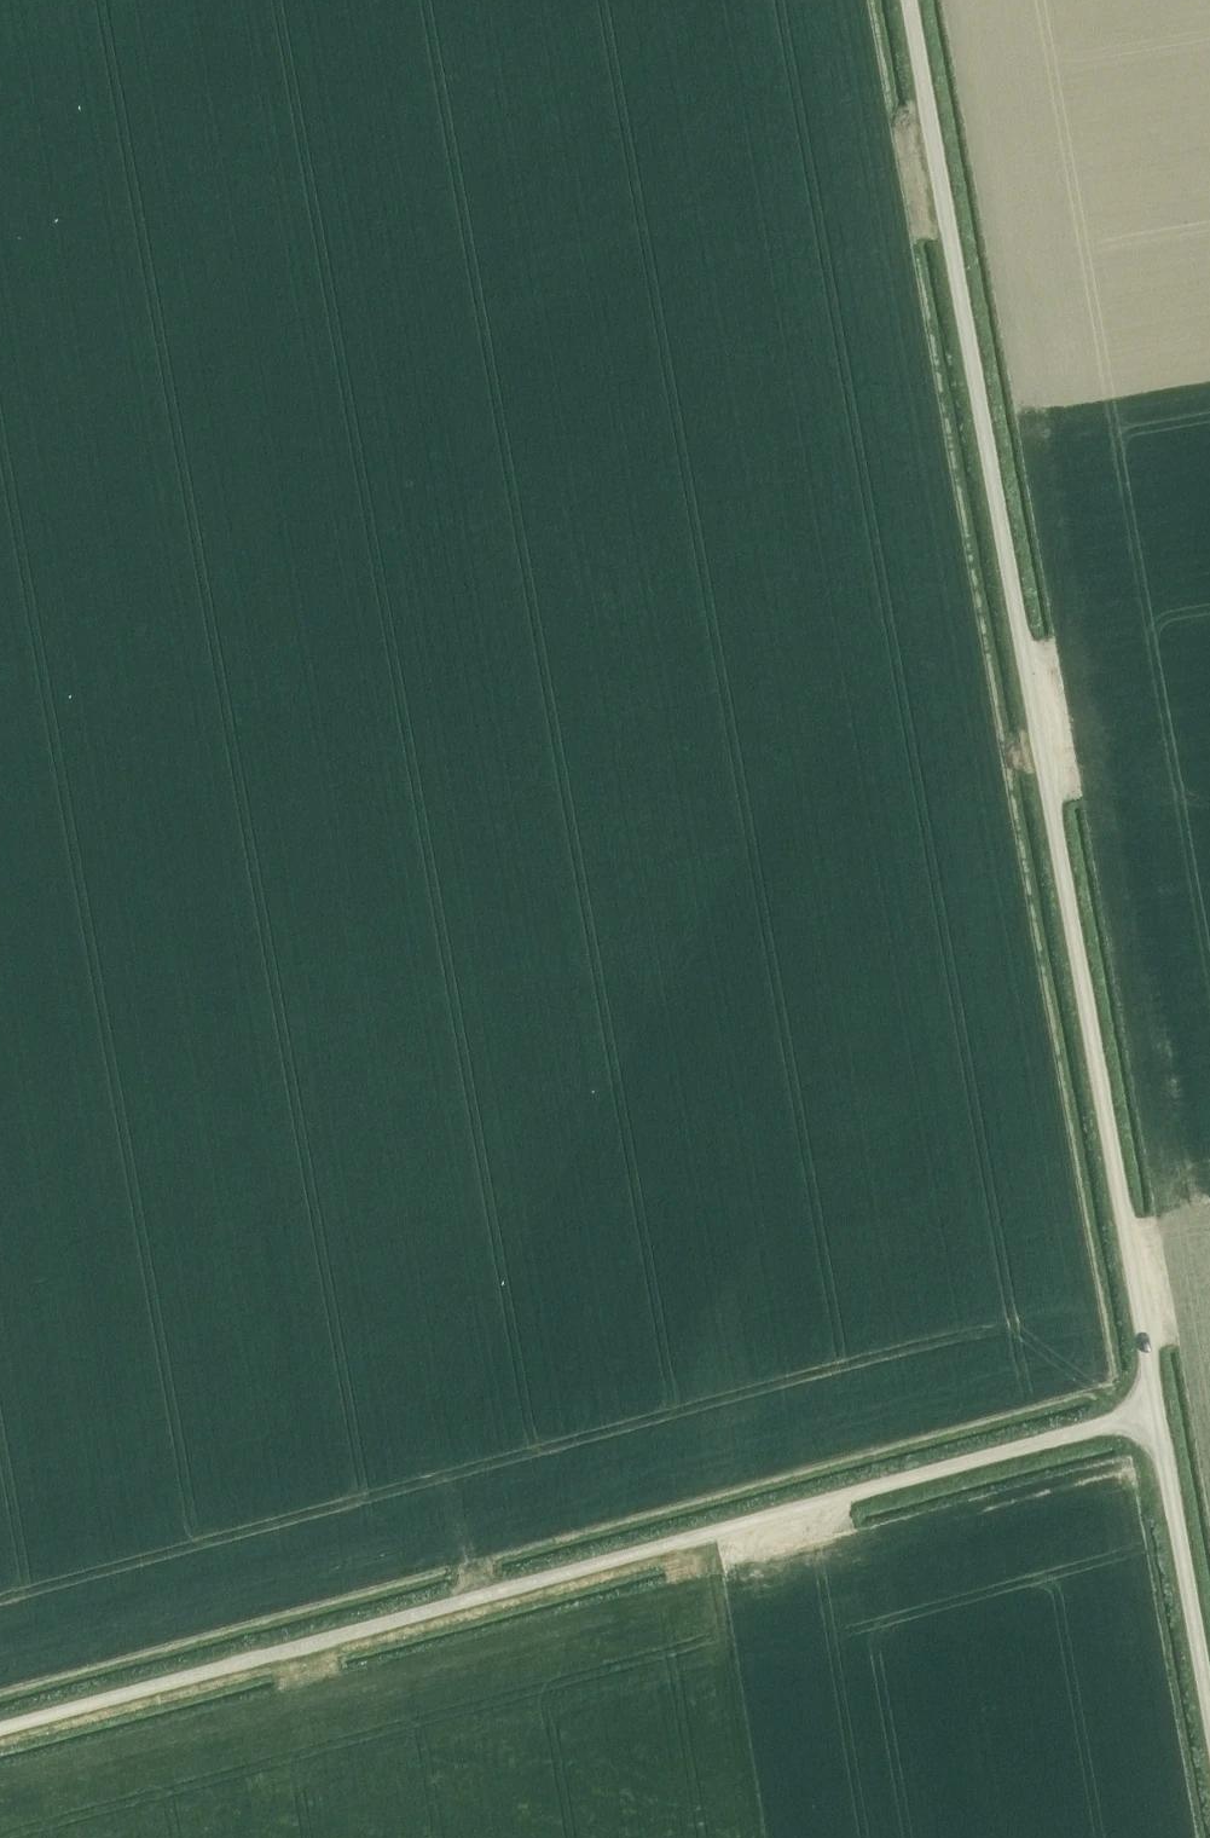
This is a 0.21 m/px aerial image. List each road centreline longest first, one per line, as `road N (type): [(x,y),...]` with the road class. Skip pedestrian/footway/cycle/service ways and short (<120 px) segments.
road 1 (unclassified): [(1156,1409),(909,0)]
road 2 (unclassified): [(0,1728),(1156,1409)]
road 3 (unclassified): [(1209,1711),(1156,1409)]

